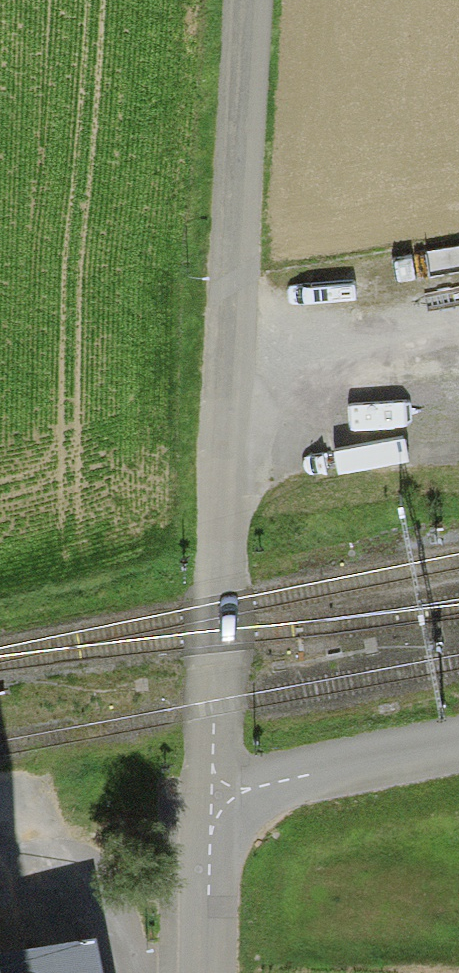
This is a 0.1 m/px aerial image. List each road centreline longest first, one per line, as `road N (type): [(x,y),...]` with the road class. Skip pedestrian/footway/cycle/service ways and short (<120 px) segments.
road 1 (unclassified): [(204,808),(232,334)]
road 2 (unclassified): [(249,0),(232,334)]
road 3 (residential): [(204,808),(458,744)]
road 4 (unclassified): [(204,972),(204,808)]

